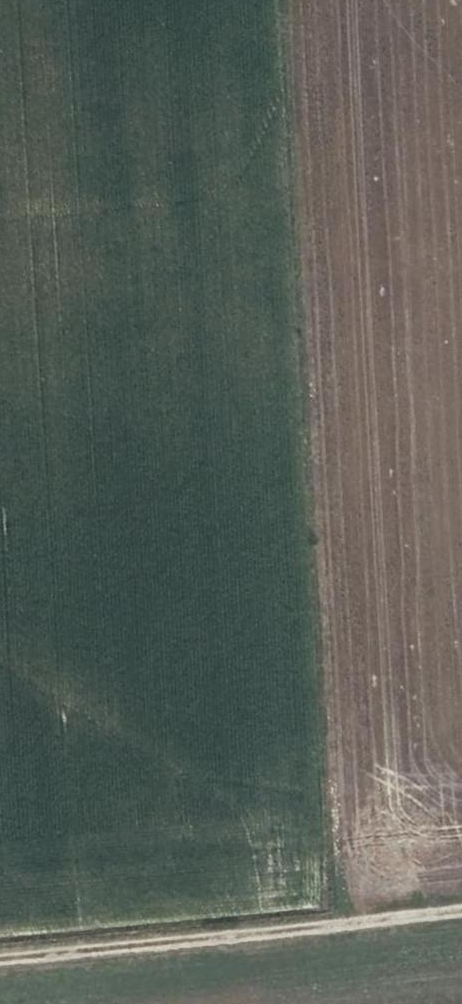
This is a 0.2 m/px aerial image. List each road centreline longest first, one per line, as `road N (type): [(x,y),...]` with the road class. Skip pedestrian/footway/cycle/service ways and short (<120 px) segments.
road 1 (track): [(0,965),(461,915)]

